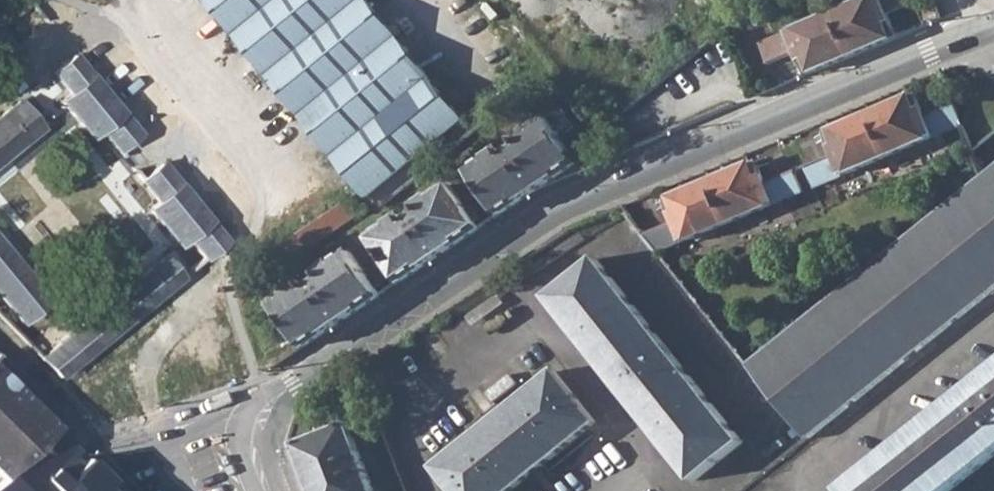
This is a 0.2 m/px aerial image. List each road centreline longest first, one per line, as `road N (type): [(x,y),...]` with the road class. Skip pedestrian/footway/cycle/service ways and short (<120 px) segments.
road 1 (residential): [(993,23),(556,212),(374,340)]
road 2 (residential): [(259,421),(229,420),(163,443),(103,449),(0,353)]
road 3 (residential): [(259,184),(374,340)]
road 4 (residential): [(374,340),(283,394),(259,421)]

